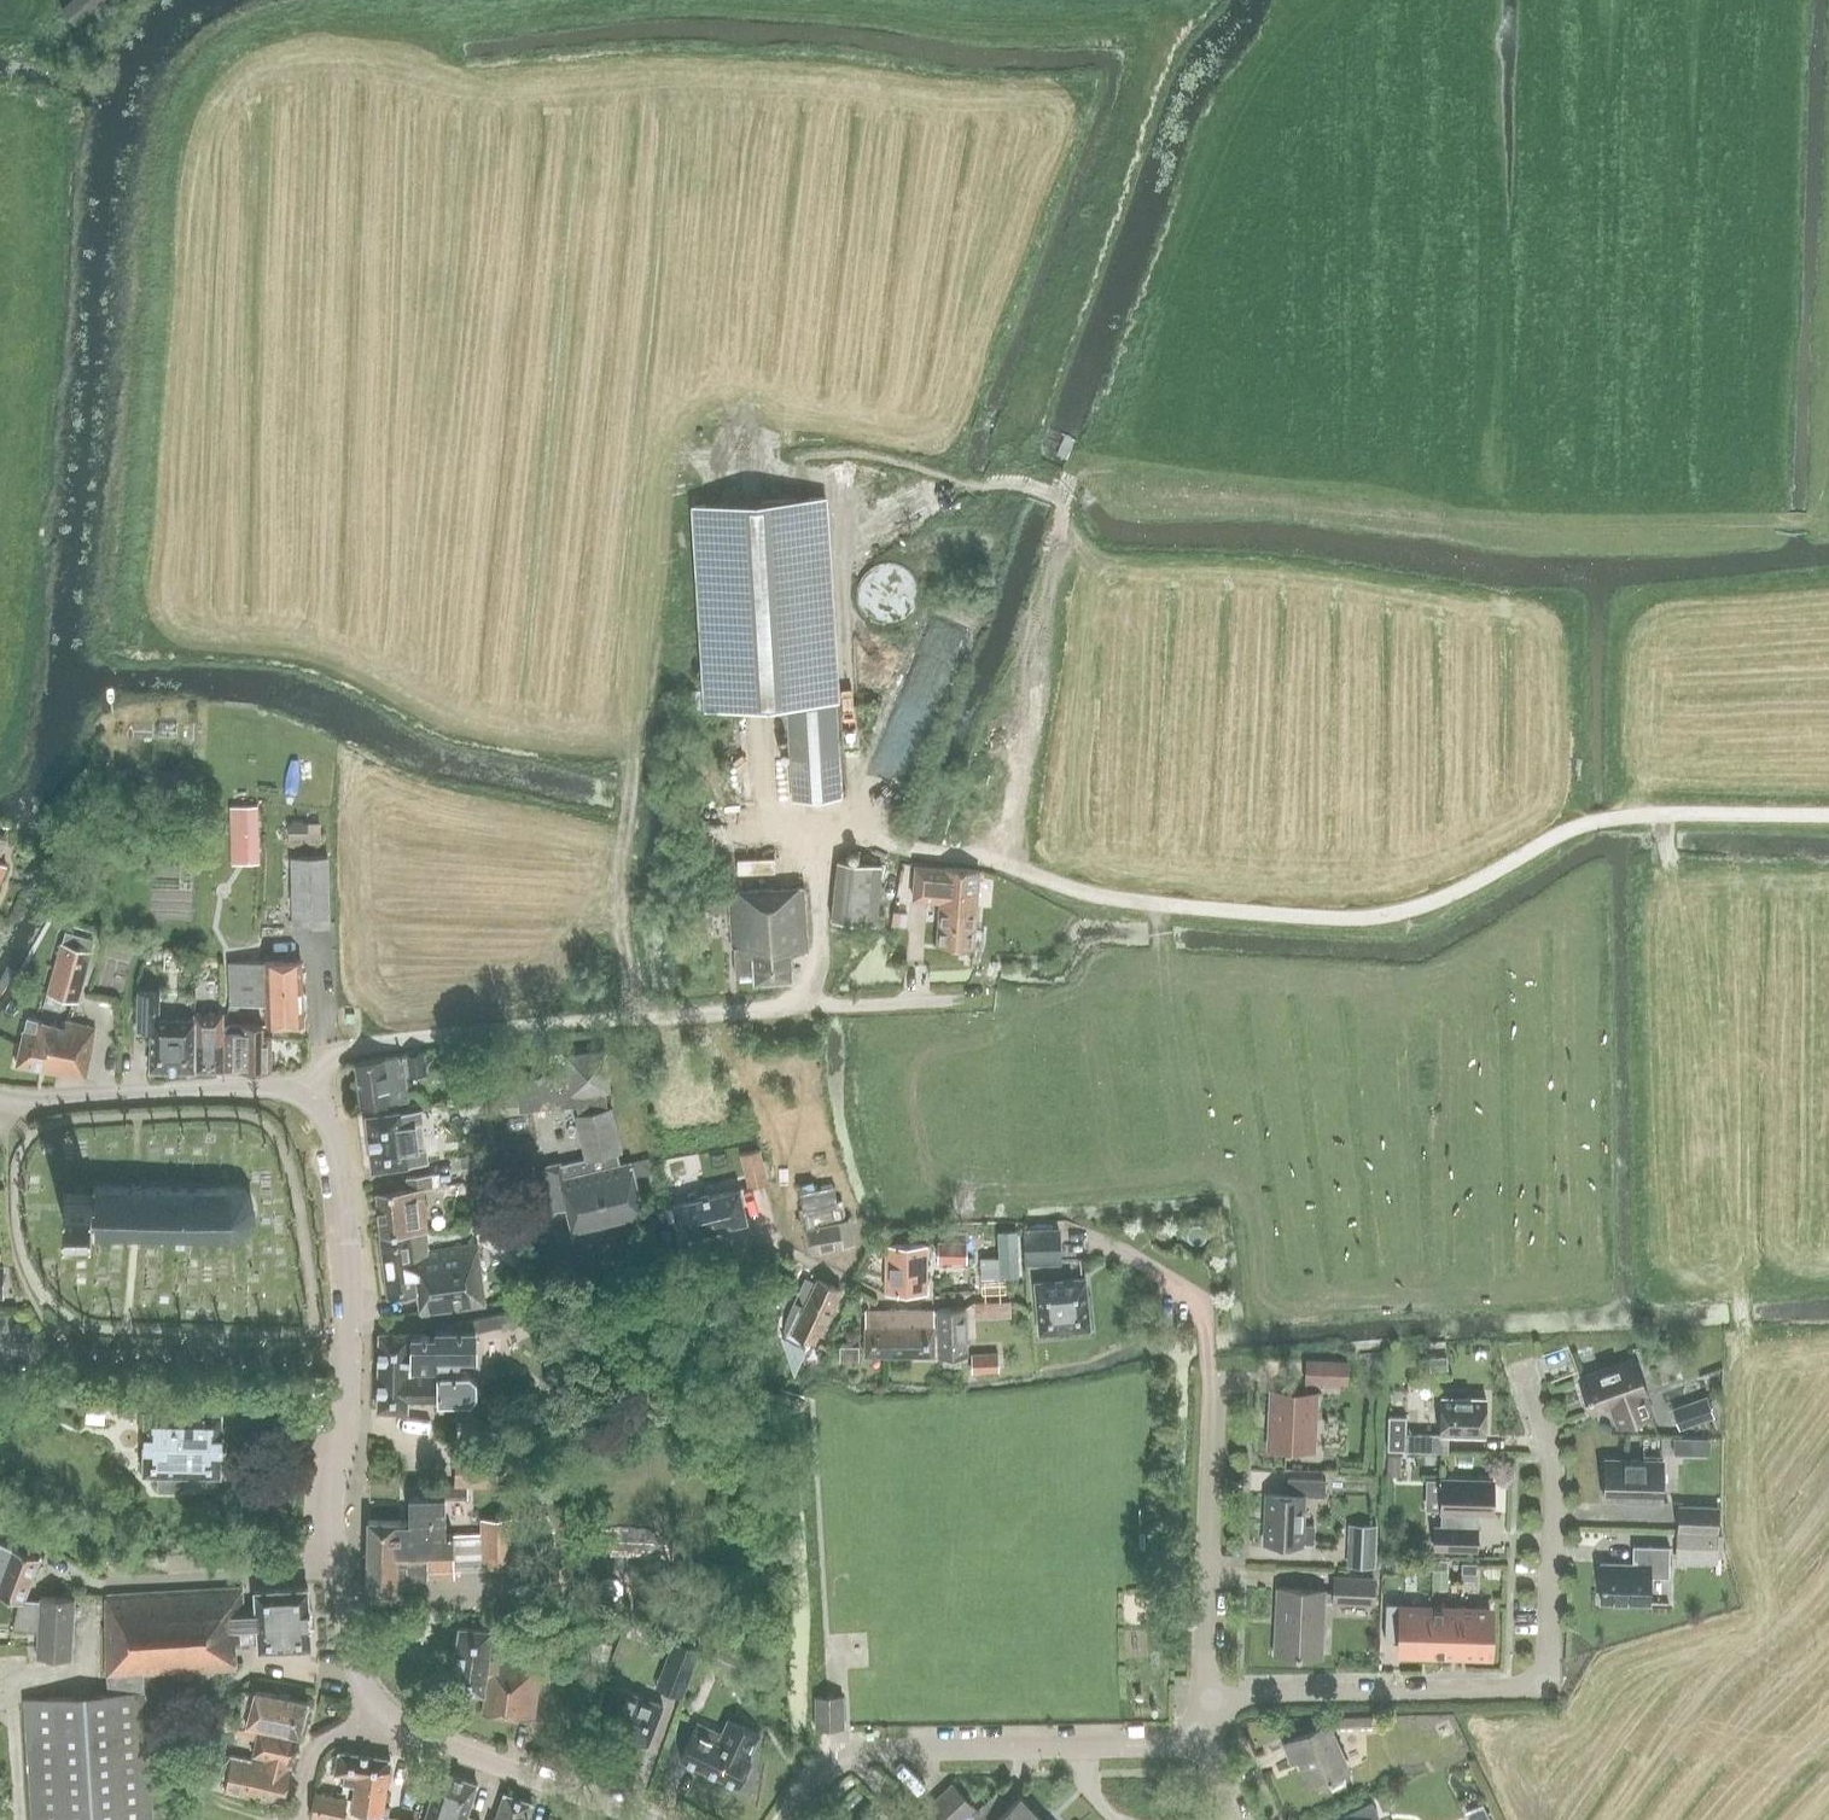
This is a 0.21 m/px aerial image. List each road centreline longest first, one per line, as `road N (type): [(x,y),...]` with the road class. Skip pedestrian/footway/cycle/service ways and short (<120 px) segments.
road 1 (unclassified): [(648,1819),(426,1739),(377,1710),(353,1673),(332,1498),(350,1361),(348,1248),(336,1148),(310,1101),(265,1088),(0,1099)]
road 2 (track): [(814,832),(935,856),(992,857),(1095,899),(1353,925),(1411,913),(1567,830),(1636,815),(1828,816)]
road 3 (residential): [(1520,1365),(1562,1479),(1542,1678),(1507,1694),(1201,1699)]
road 4 (residential): [(788,1819),(821,1775),(871,1751),(1205,1745)]
road 5 (track): [(1060,494),(1061,541),(1031,736),(992,857)]
road 6 (track): [(806,454),(861,451),(968,484),(1015,483),(1060,494),(1073,475),(1119,460)]
road 7 (residential): [(1201,1699),(1215,1384)]
road 8 (track): [(1246,501),(1153,496),(1119,460),(1150,363)]

